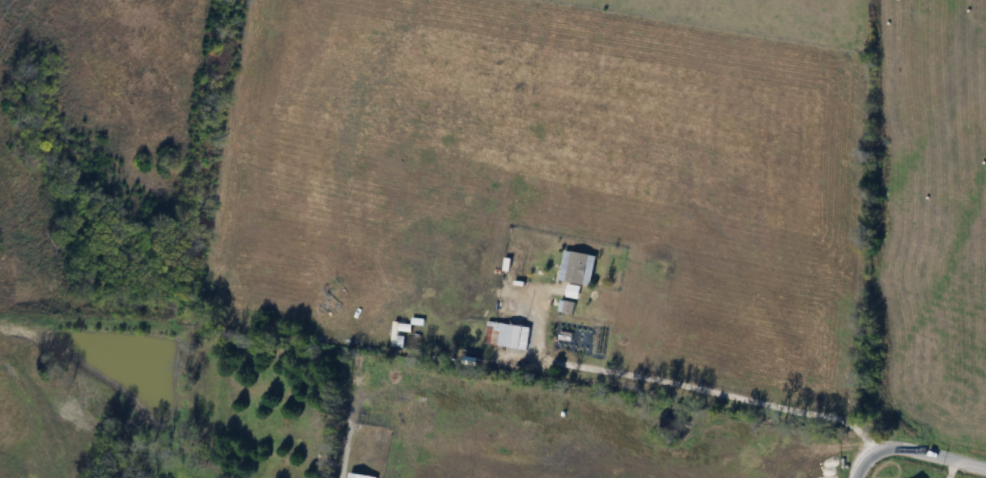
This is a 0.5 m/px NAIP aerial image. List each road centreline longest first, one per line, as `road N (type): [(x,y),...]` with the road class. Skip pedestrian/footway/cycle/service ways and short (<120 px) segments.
road 1 (residential): [(855,477),(861,457),(888,448),(985,468)]

